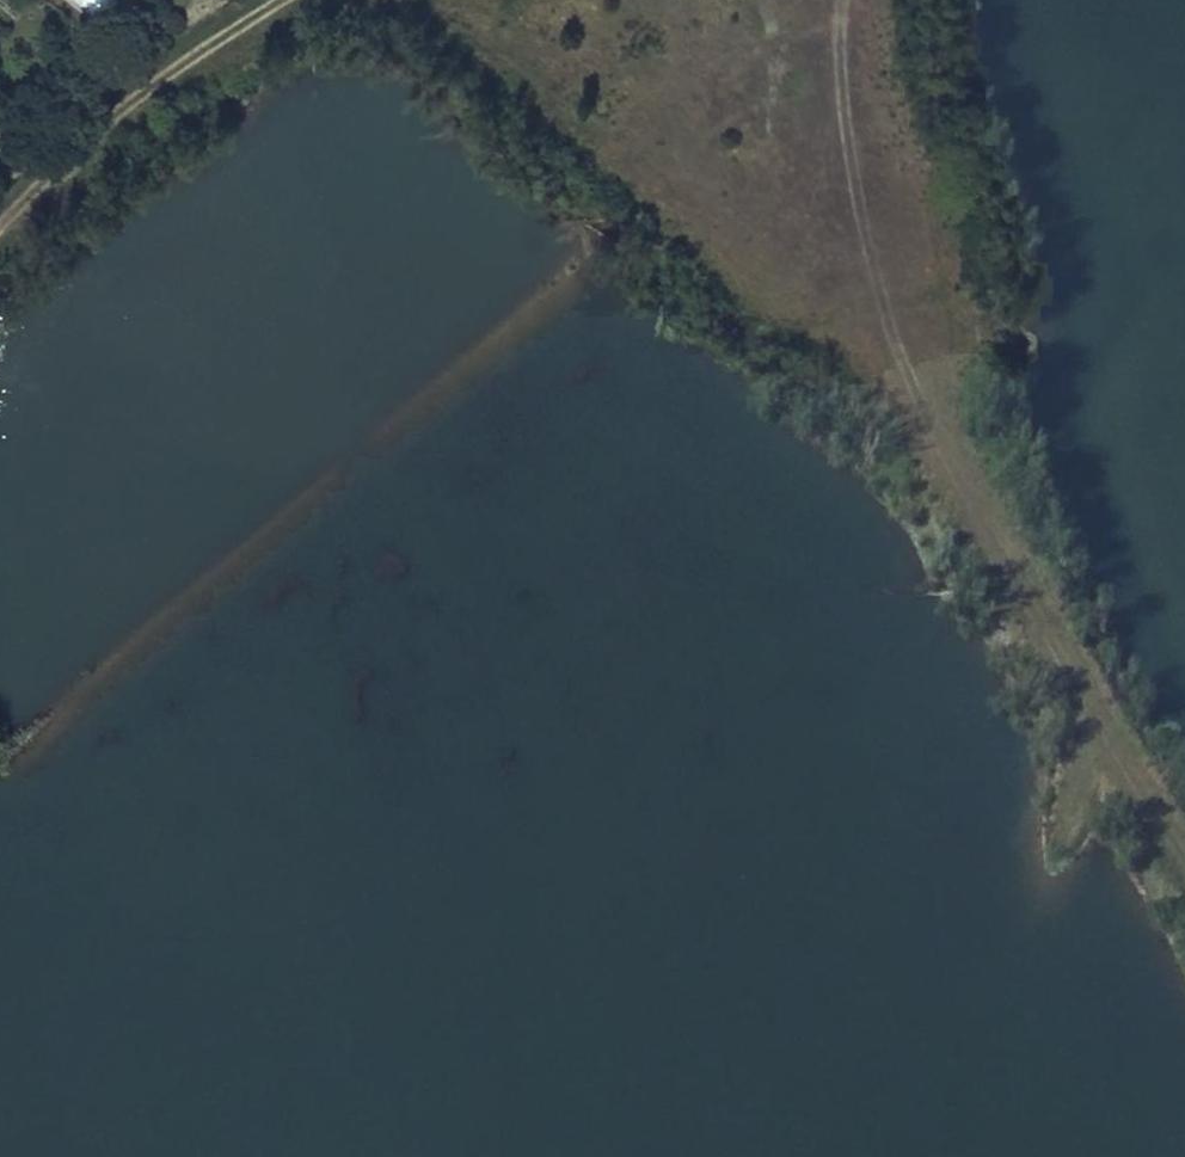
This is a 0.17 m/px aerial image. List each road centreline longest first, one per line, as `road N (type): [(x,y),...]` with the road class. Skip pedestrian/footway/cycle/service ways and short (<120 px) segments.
road 1 (track): [(840,0),(845,152),(896,339),(1184,878)]
road 2 (track): [(0,229),(86,133),(265,0)]

